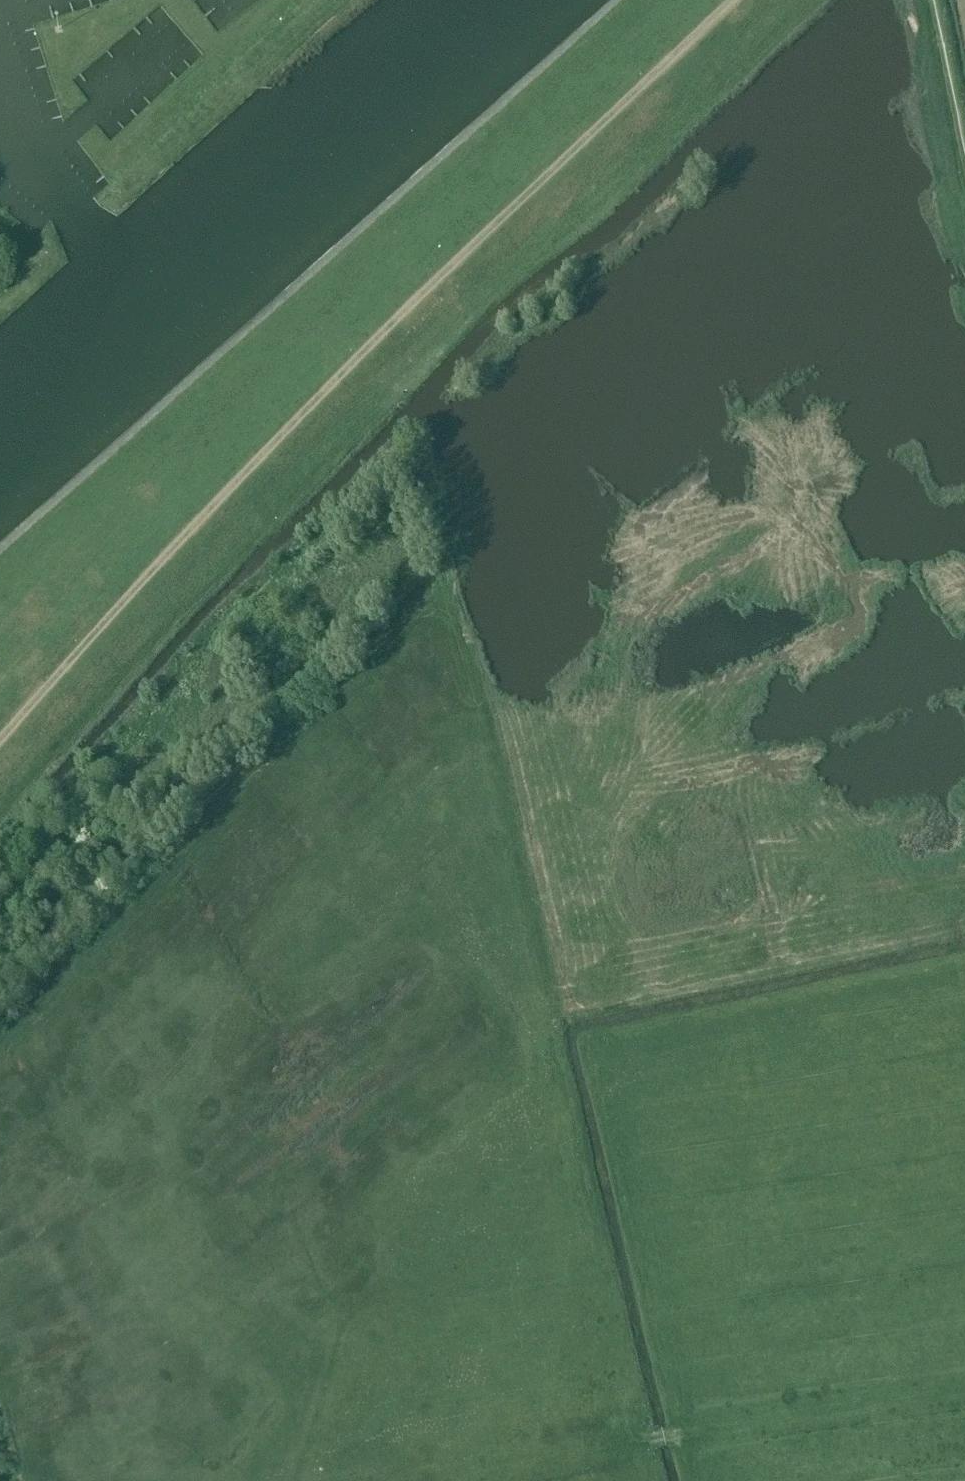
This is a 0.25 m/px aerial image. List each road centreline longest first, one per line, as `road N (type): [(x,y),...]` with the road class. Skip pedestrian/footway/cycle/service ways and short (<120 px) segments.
road 1 (track): [(0,732),(243,467),(729,0)]

